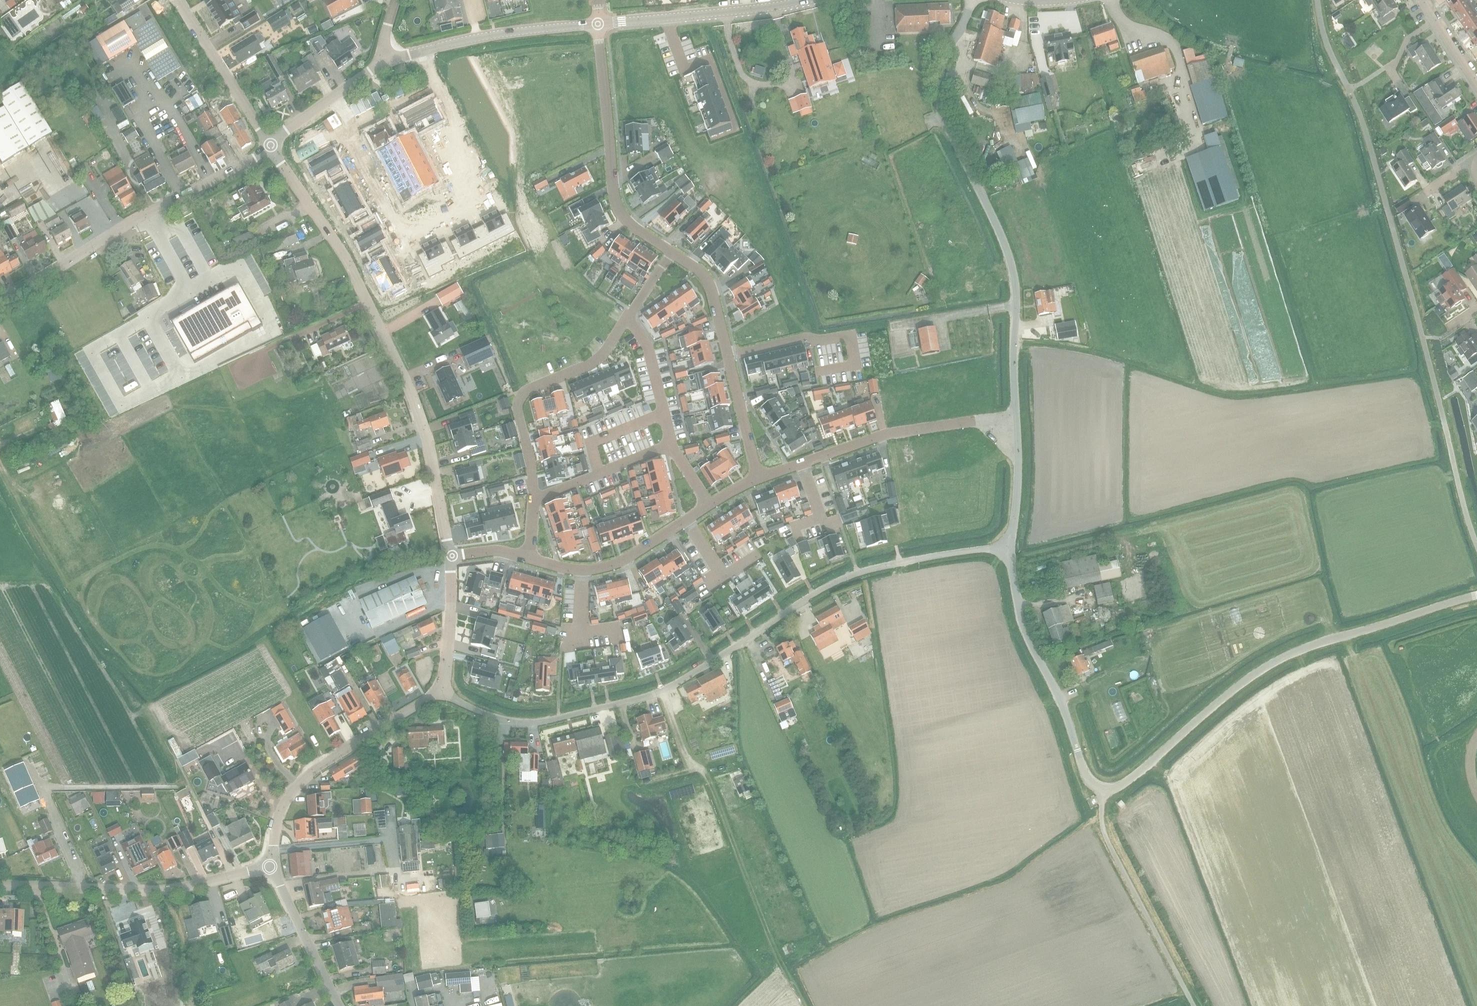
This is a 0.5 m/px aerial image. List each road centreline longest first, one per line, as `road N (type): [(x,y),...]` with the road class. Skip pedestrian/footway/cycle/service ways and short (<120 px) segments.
road 1 (unclassified): [(1476,595),(1280,659),(1131,778),(1102,790),(1087,779),(1028,637),(1009,547)]
road 2 (residential): [(439,689),(481,713),(528,723),(643,698),(848,576),(1009,547)]
road 3 (residential): [(449,556),(430,451),(399,365),(346,259),(270,144)]
road 4 (unclassified): [(1016,415),(1011,262),(939,99),(942,64),(973,0)]
road 5 (residential): [(0,298),(270,144)]
road 6 (residential): [(0,884),(158,890),(274,866)]
road 7 (residential): [(1016,415),(893,433),(757,479)]
road 8 (residential): [(274,866),(278,816),(297,785),(439,689)]
road 9 (residential): [(598,24),(615,200),(629,223),(672,253)]
road 10 (residential): [(757,479),(605,567),(529,558)]
road 11 (residential): [(672,253),(710,287),(757,479)]
road 12 (residential): [(534,497),(519,399),(595,361),(627,317)]
road 13 (residential): [(386,62),(499,33),(598,24)]
road 14 (residential): [(668,17),(684,69),(711,60),(737,130),(712,139)]
road 15 (residential): [(270,144),(177,0)]
road 16 (residential): [(340,1005),(274,866)]
road 17 (residential): [(270,144),(386,62)]
road 18 (residential): [(668,17),(804,0)]
road 19 (residential): [(439,689),(449,556)]
road 20 (unclassified): [(1009,547),(1016,415)]

